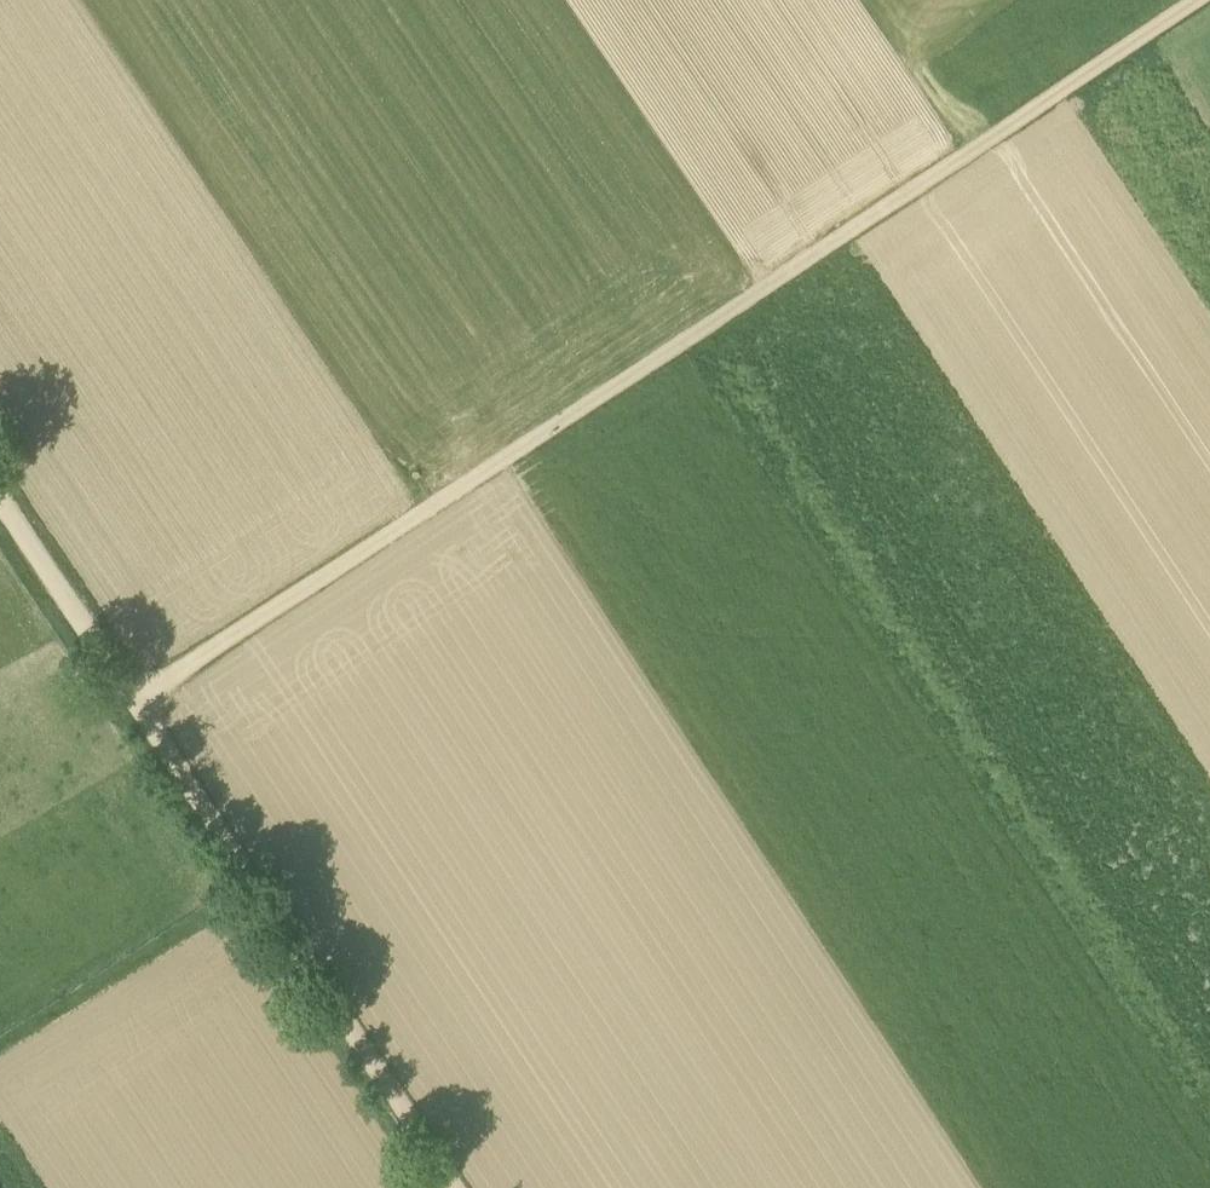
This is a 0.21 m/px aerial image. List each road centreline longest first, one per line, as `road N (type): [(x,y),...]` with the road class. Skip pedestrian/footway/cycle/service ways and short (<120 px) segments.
road 1 (track): [(456,1187),(132,704),(1198,0)]
road 2 (unclassified): [(132,704),(0,505)]

